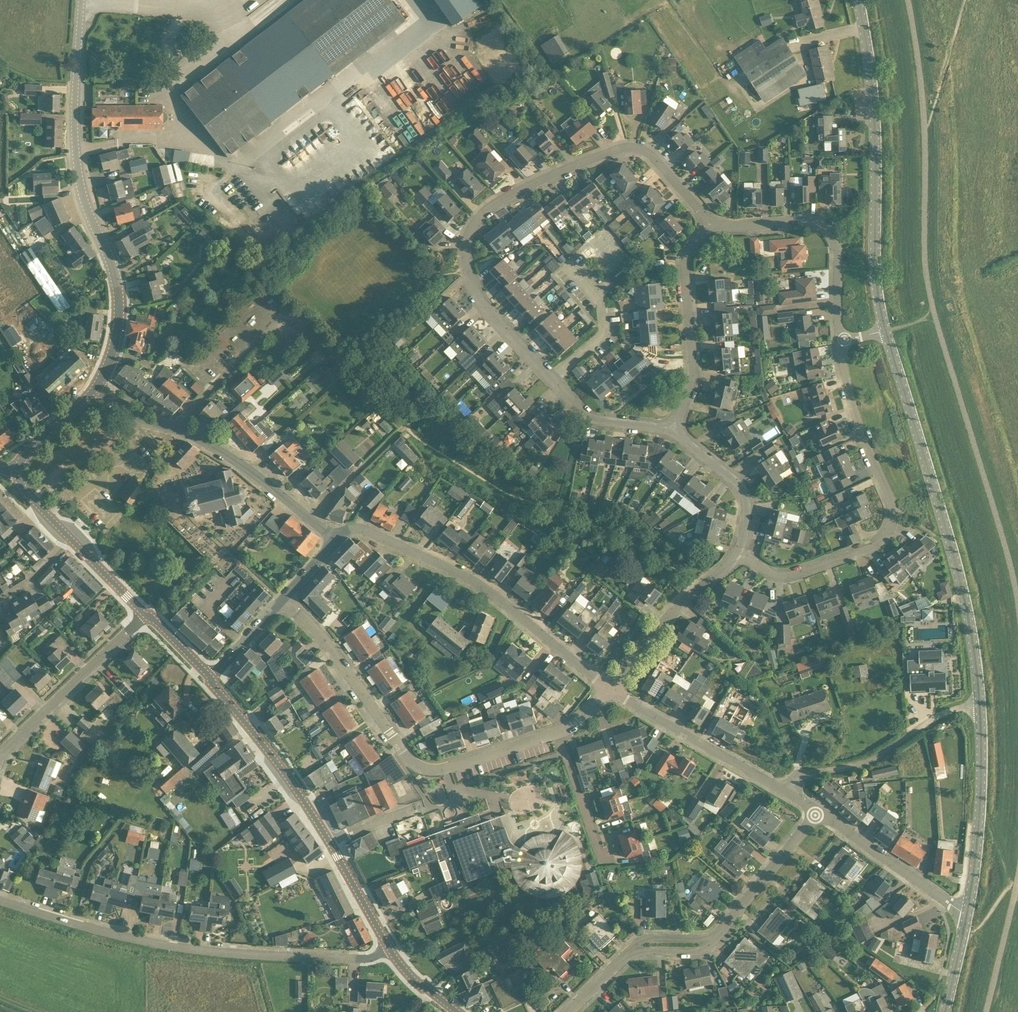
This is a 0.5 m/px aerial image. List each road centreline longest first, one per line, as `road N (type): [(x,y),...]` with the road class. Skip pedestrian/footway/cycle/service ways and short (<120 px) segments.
road 1 (residential): [(671,432),(585,415),(483,304),(468,272),(467,238),(501,199),(632,146),(651,154),(712,222)]
road 2 (residential): [(391,950),(347,959),(173,946),(0,899)]
road 3 (tertiary): [(96,388),(112,356),(119,307),(78,176),(81,0)]
road 4 (tertiary): [(980,704),(969,623),(887,332)]
road 5 (residential): [(841,339),(857,418),(891,499),(892,526),(872,549),(796,575),(766,571),(737,554)]
road 6 (residential): [(282,602),(425,768),(446,769),(559,733)]
road 7 (tertiary): [(887,332),(857,0)]
road 8 (residential): [(610,689),(452,569),(363,529),(337,539)]
road 9 (residential): [(712,222),(825,226),(838,250),(841,339)]
road 10 (residential): [(671,432),(694,372),(686,257),(712,222)]
road 11 (residential): [(788,791),(798,777),(860,764),(943,712),(980,704)]
road 12 (tertiary): [(965,914),(979,816),(980,704)]
road 13 (residential): [(788,791),(610,689)]
road 14 (residential): [(146,615),(0,752)]
road 15 (tertiary): [(330,841),(211,680)]
road 16 (residential): [(337,539),(224,454),(173,430)]
road 17 (tertiary): [(146,615),(21,487),(16,472)]
road 18 (residential): [(610,689),(666,619),(737,554)]
road 19 (residential): [(965,914),(818,811)]
road 20 (residential): [(715,940),(818,811)]
road 21 (residential): [(737,554),(746,509),(738,485),(671,432)]
road 22 (track): [(979,816),(1016,891),(963,927)]
road 23 (residential): [(604,870),(559,733)]
road 24 (tertiary): [(391,950),(330,841)]

